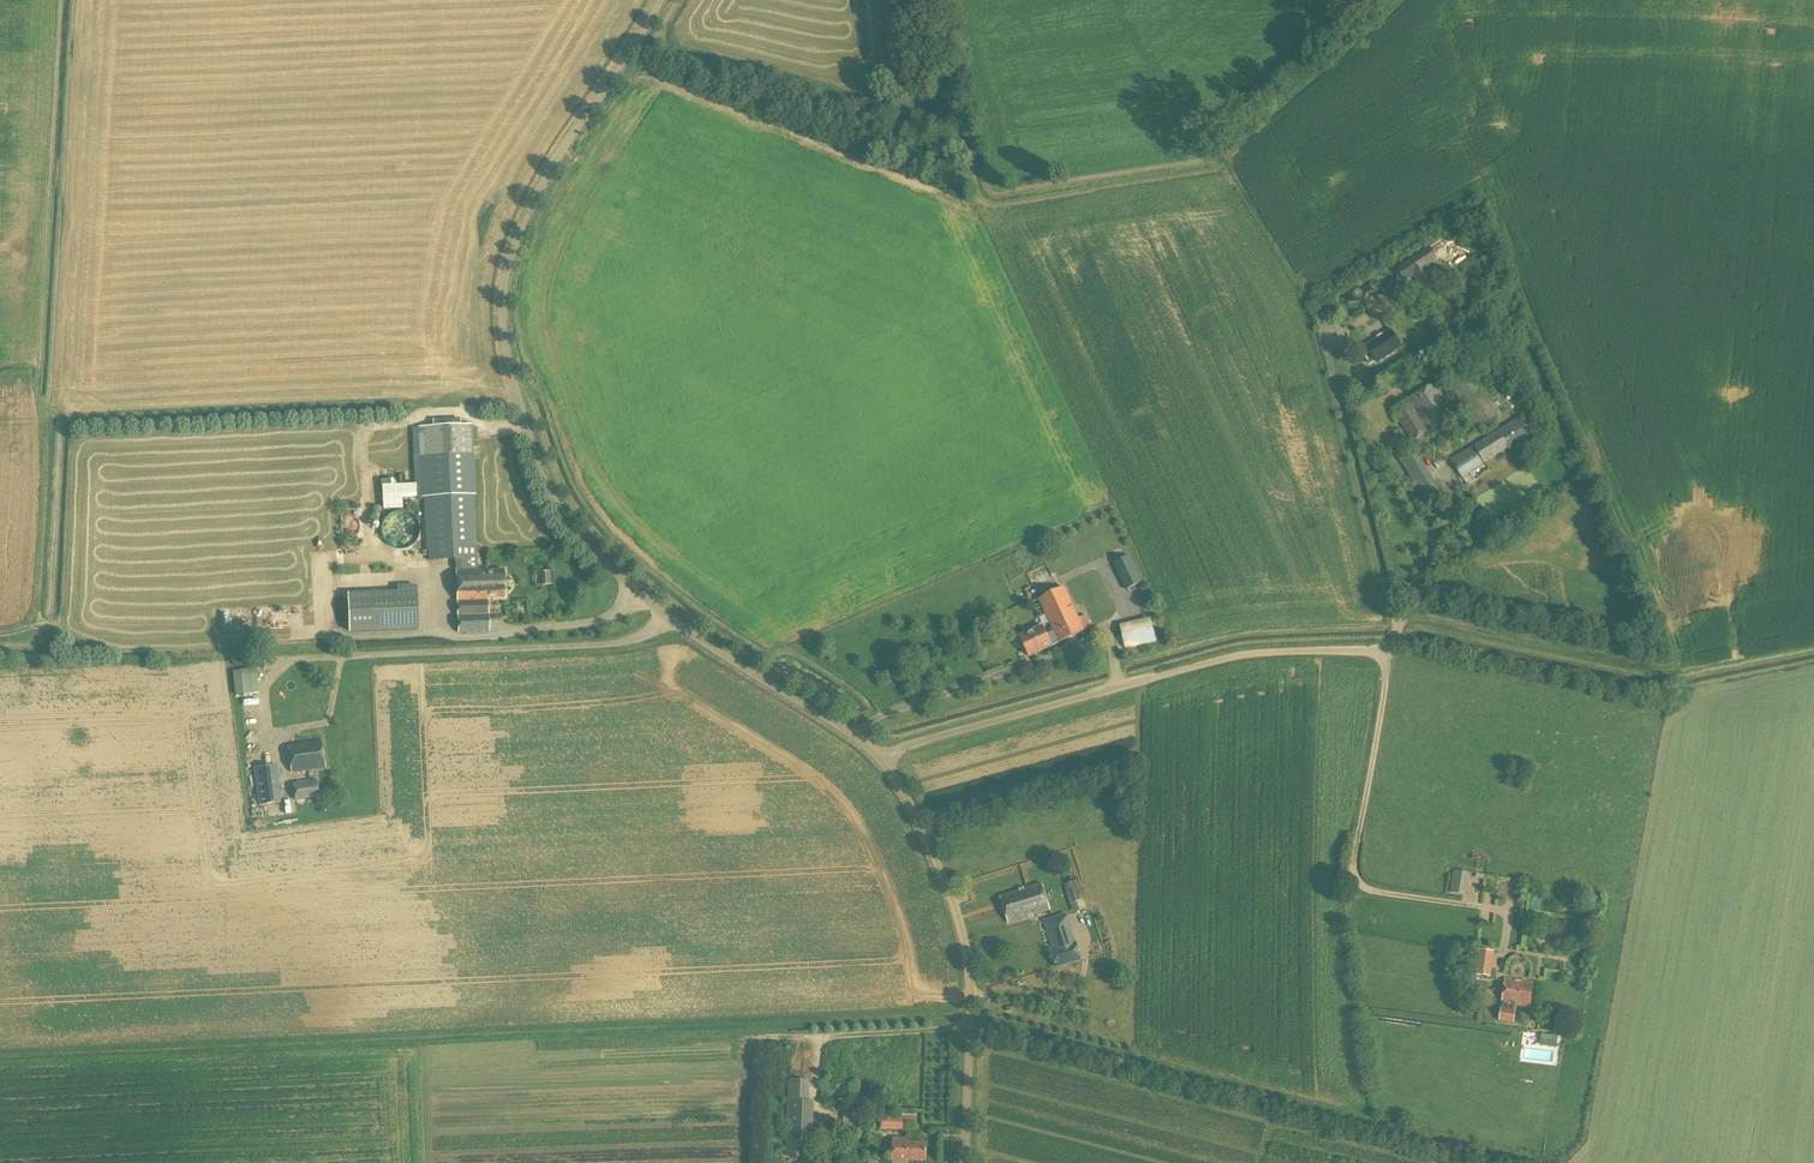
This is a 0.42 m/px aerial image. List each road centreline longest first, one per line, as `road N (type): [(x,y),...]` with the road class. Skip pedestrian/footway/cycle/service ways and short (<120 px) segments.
road 1 (unclassified): [(882,760),(664,617),(600,561),(543,473),(514,388),(501,322),(516,243),(662,0)]
road 2 (unclassified): [(882,760),(1224,660),(1390,655)]
road 3 (unclassified): [(965,1162),(972,997),(964,941),(921,827),(882,760)]
road 4 (track): [(348,640),(128,650),(64,629),(0,635)]

